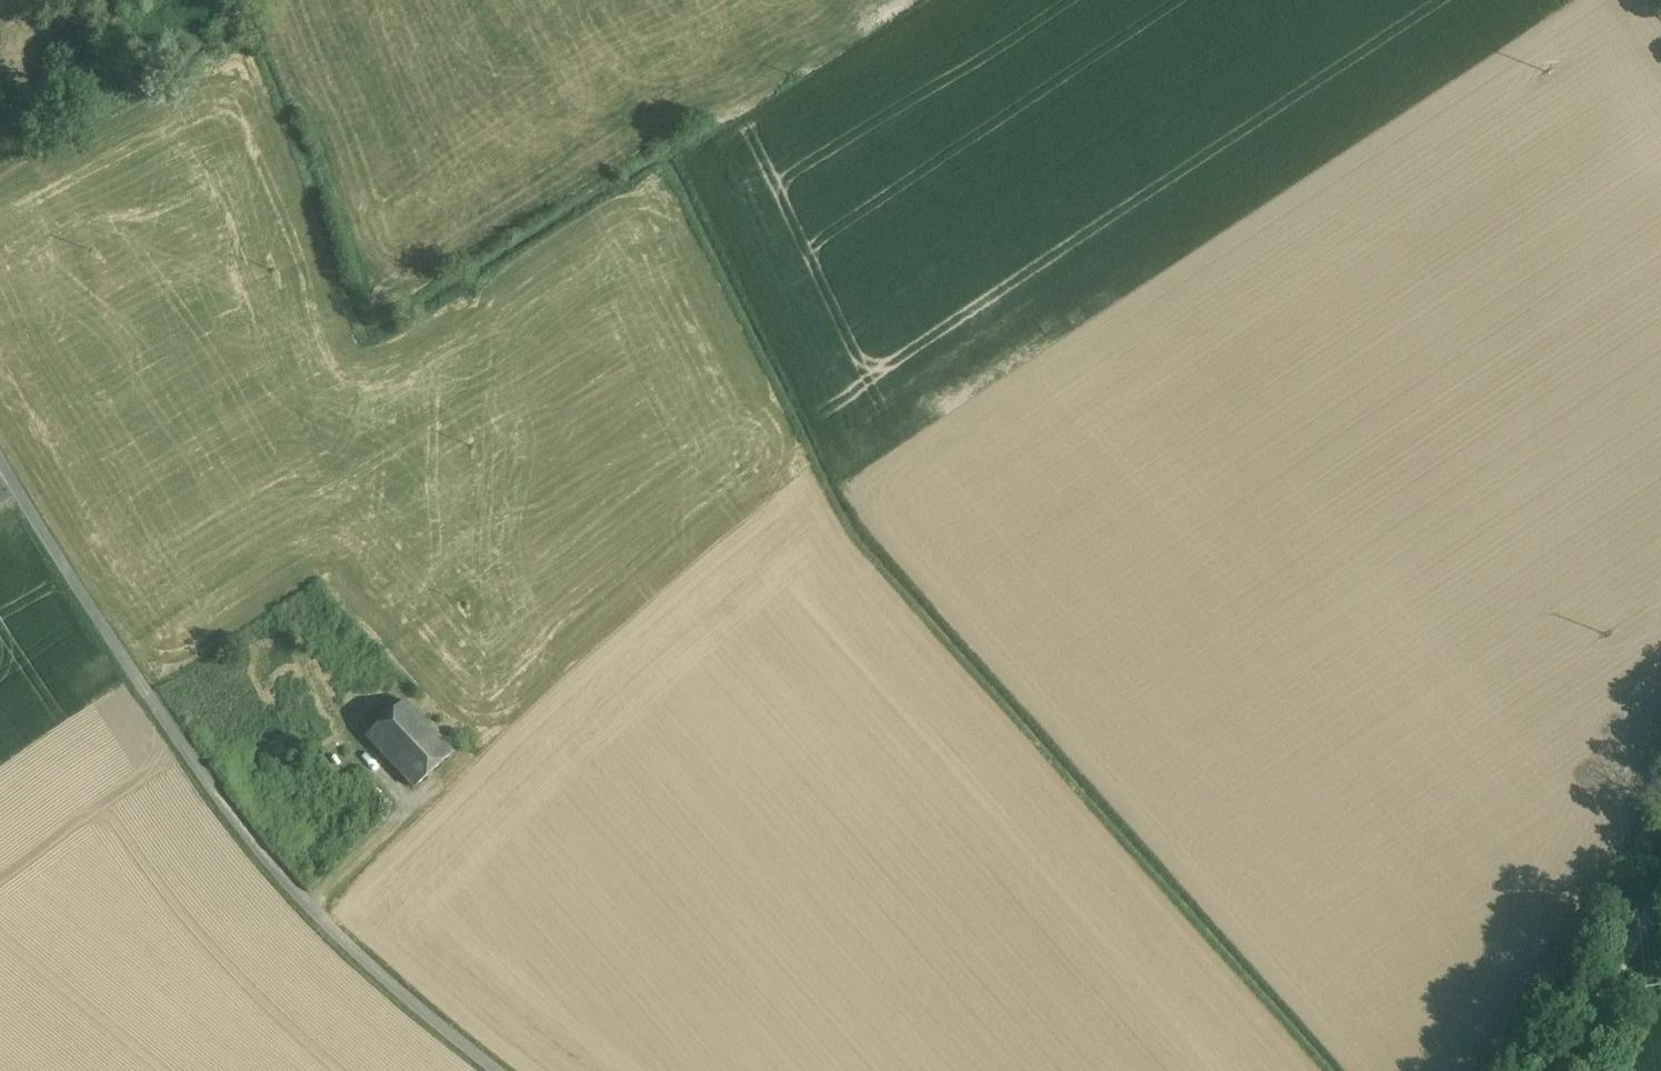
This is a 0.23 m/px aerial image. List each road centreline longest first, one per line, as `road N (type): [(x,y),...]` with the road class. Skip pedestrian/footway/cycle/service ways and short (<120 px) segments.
road 1 (track): [(515,1070),(292,878),(204,770),(0,440)]
road 2 (track): [(1559,1070),(1660,888)]
road 3 (track): [(317,901),(420,801)]

